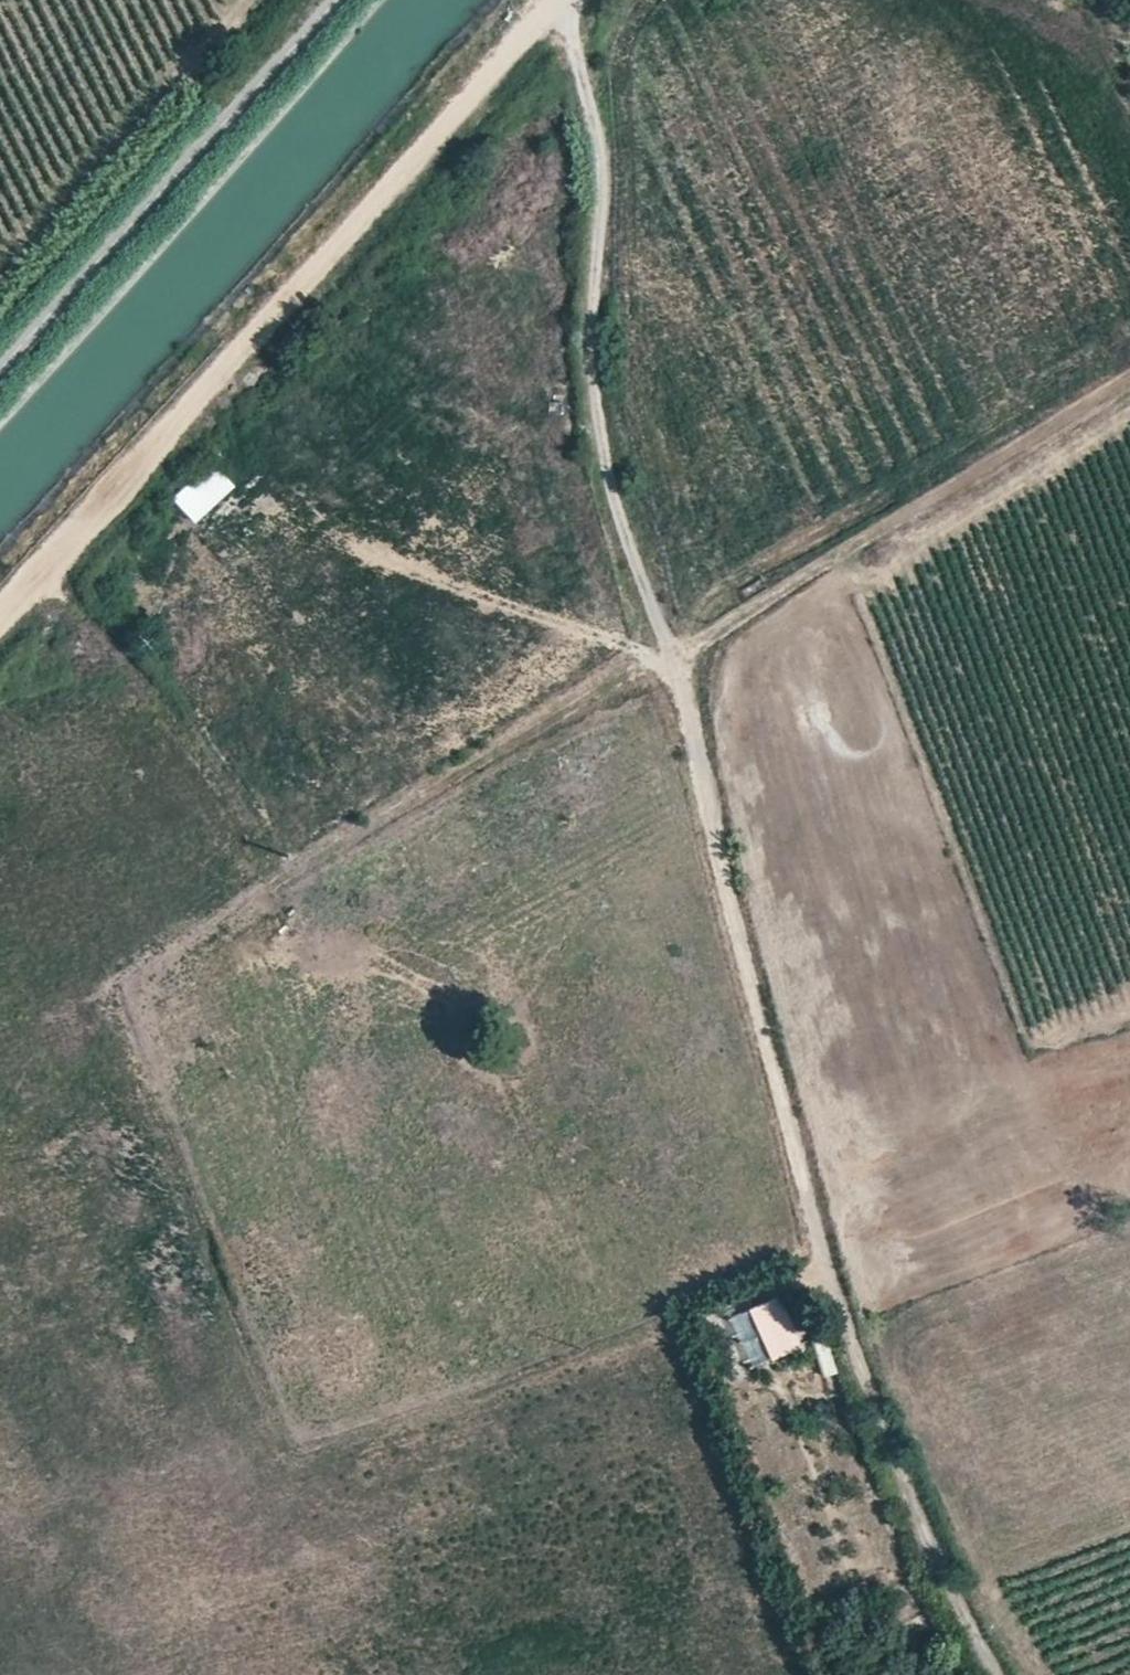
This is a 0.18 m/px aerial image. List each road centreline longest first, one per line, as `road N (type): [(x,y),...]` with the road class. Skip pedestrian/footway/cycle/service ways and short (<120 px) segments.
road 1 (track): [(995,1674),(950,1591),(830,1279),(663,635),(612,490),(591,358),(603,204),(594,124),(565,0)]
road 2 (track): [(0,610),(565,0)]

